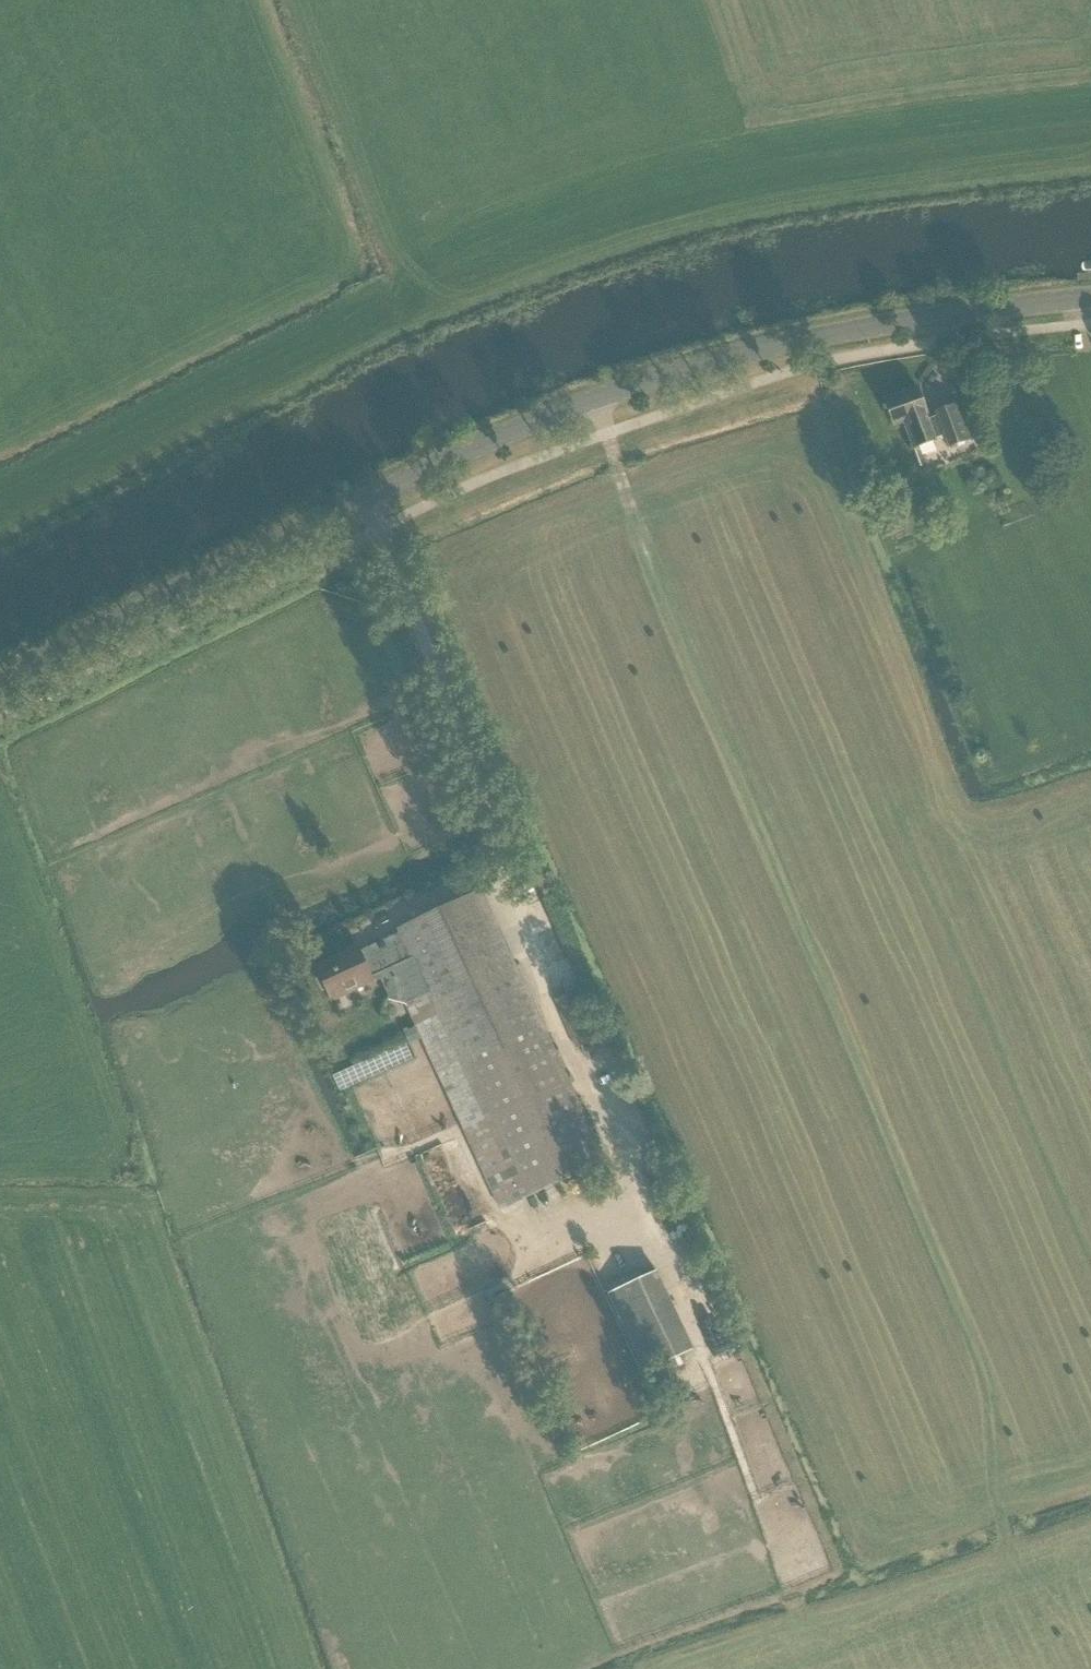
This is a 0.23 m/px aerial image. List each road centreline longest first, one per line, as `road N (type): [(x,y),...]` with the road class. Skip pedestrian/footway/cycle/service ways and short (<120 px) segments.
road 1 (tertiary): [(0,680),(364,499),(596,399),(864,329),(1090,298)]

